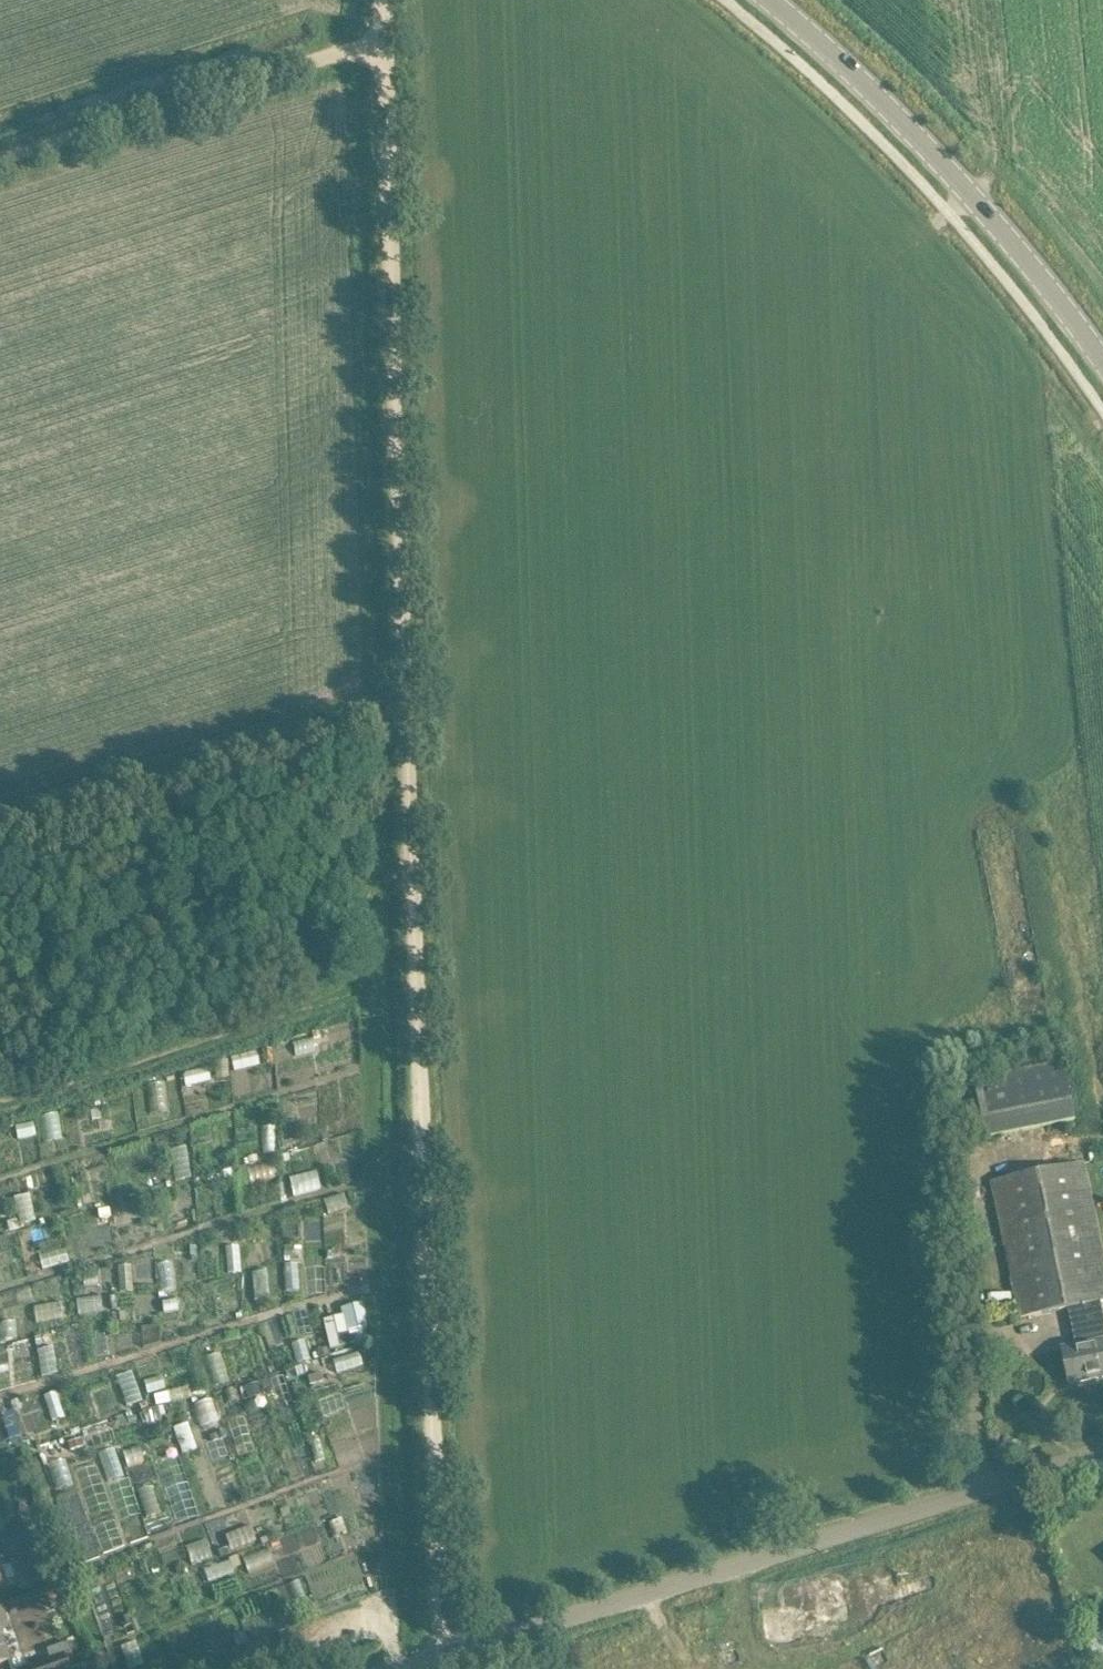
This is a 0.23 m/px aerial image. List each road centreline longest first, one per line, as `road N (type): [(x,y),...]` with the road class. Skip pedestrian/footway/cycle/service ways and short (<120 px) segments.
road 1 (track): [(383,0),(414,874)]
road 2 (track): [(414,874),(444,1657)]
road 3 (residential): [(444,1657),(1102,1452)]
road 4 (secondary): [(770,0),(931,147),(1102,365)]
road 5 (track): [(385,41),(326,52),(0,157)]

